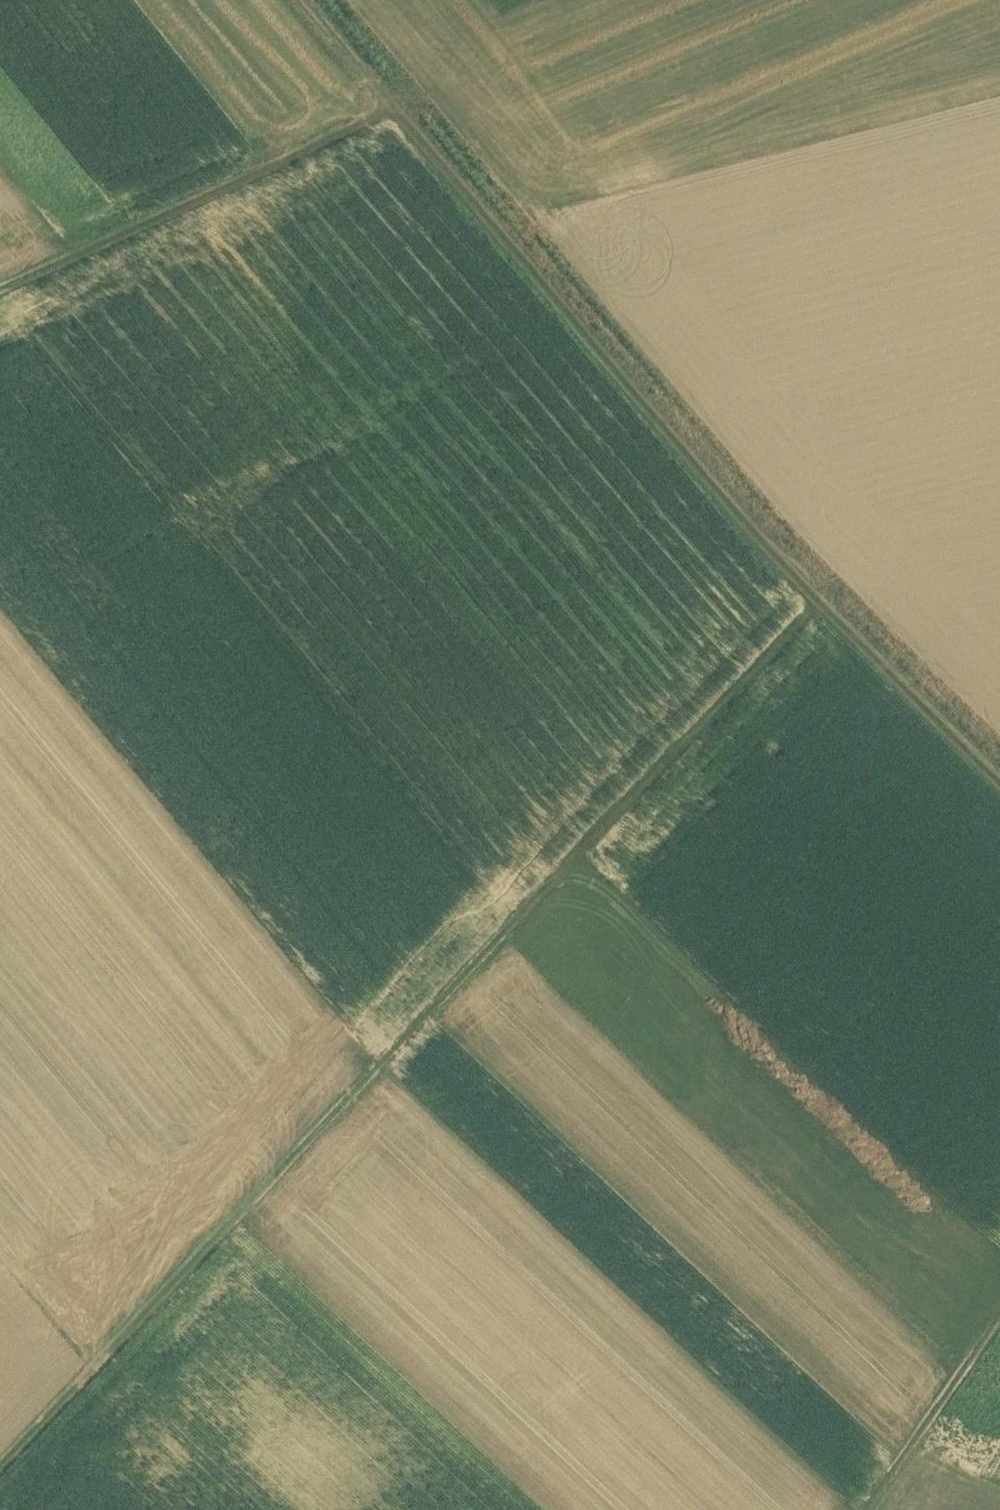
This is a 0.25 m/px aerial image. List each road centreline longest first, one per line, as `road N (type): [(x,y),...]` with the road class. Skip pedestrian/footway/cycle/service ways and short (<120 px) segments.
road 1 (track): [(386,114),(804,621),(0,1469)]
road 2 (track): [(290,0),(386,114),(0,292)]
road 3 (track): [(804,621),(999,807)]
road 4 (track): [(999,1312),(864,1509)]

